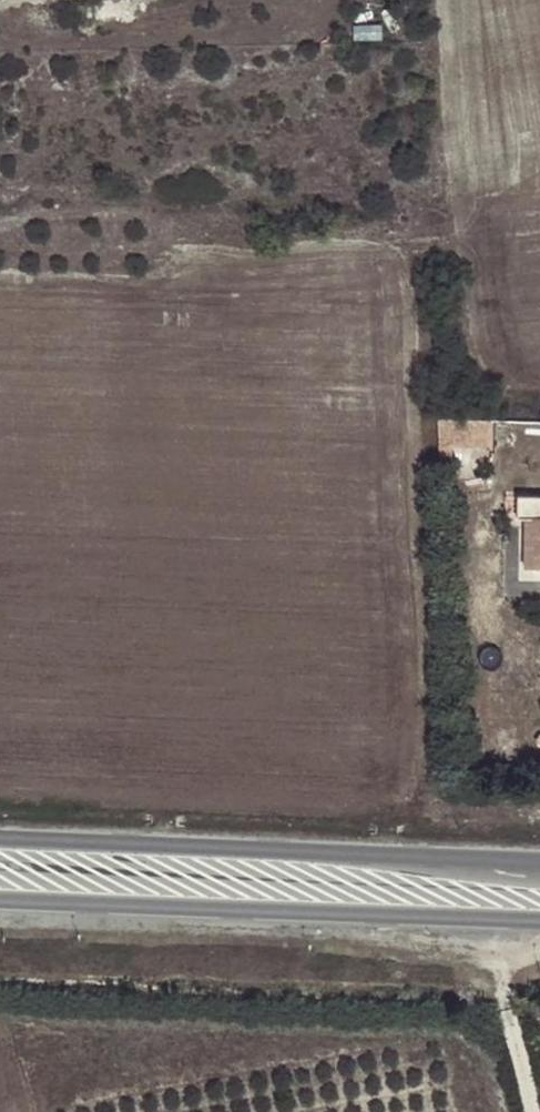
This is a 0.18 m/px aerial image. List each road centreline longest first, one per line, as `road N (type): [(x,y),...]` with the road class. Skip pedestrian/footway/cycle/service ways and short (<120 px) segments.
road 1 (secondary): [(539,870),(0,838)]
road 2 (secondary): [(0,899),(539,920)]

